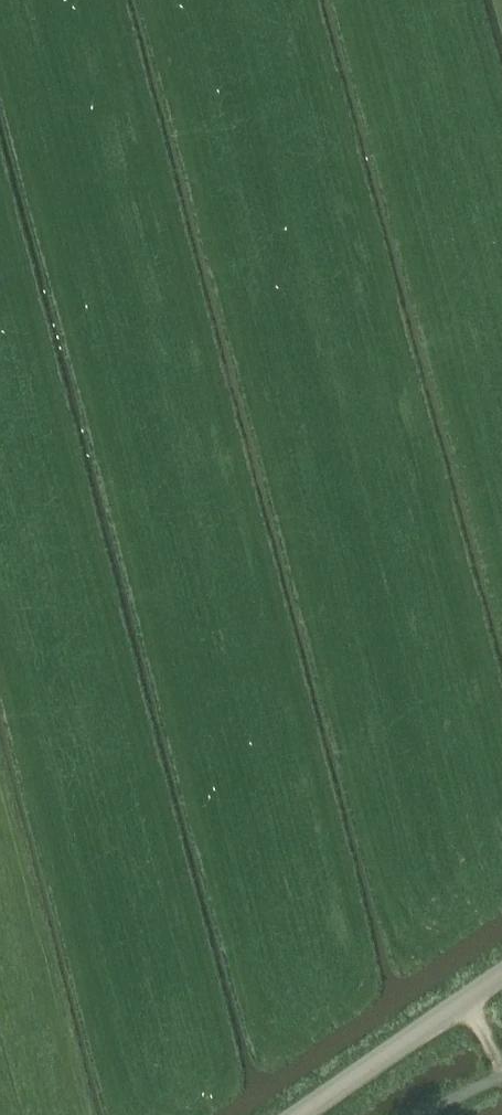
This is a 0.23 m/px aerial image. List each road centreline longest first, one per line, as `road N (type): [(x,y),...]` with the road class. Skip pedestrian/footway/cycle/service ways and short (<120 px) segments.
road 1 (unclassified): [(298,1114),(501,977)]

